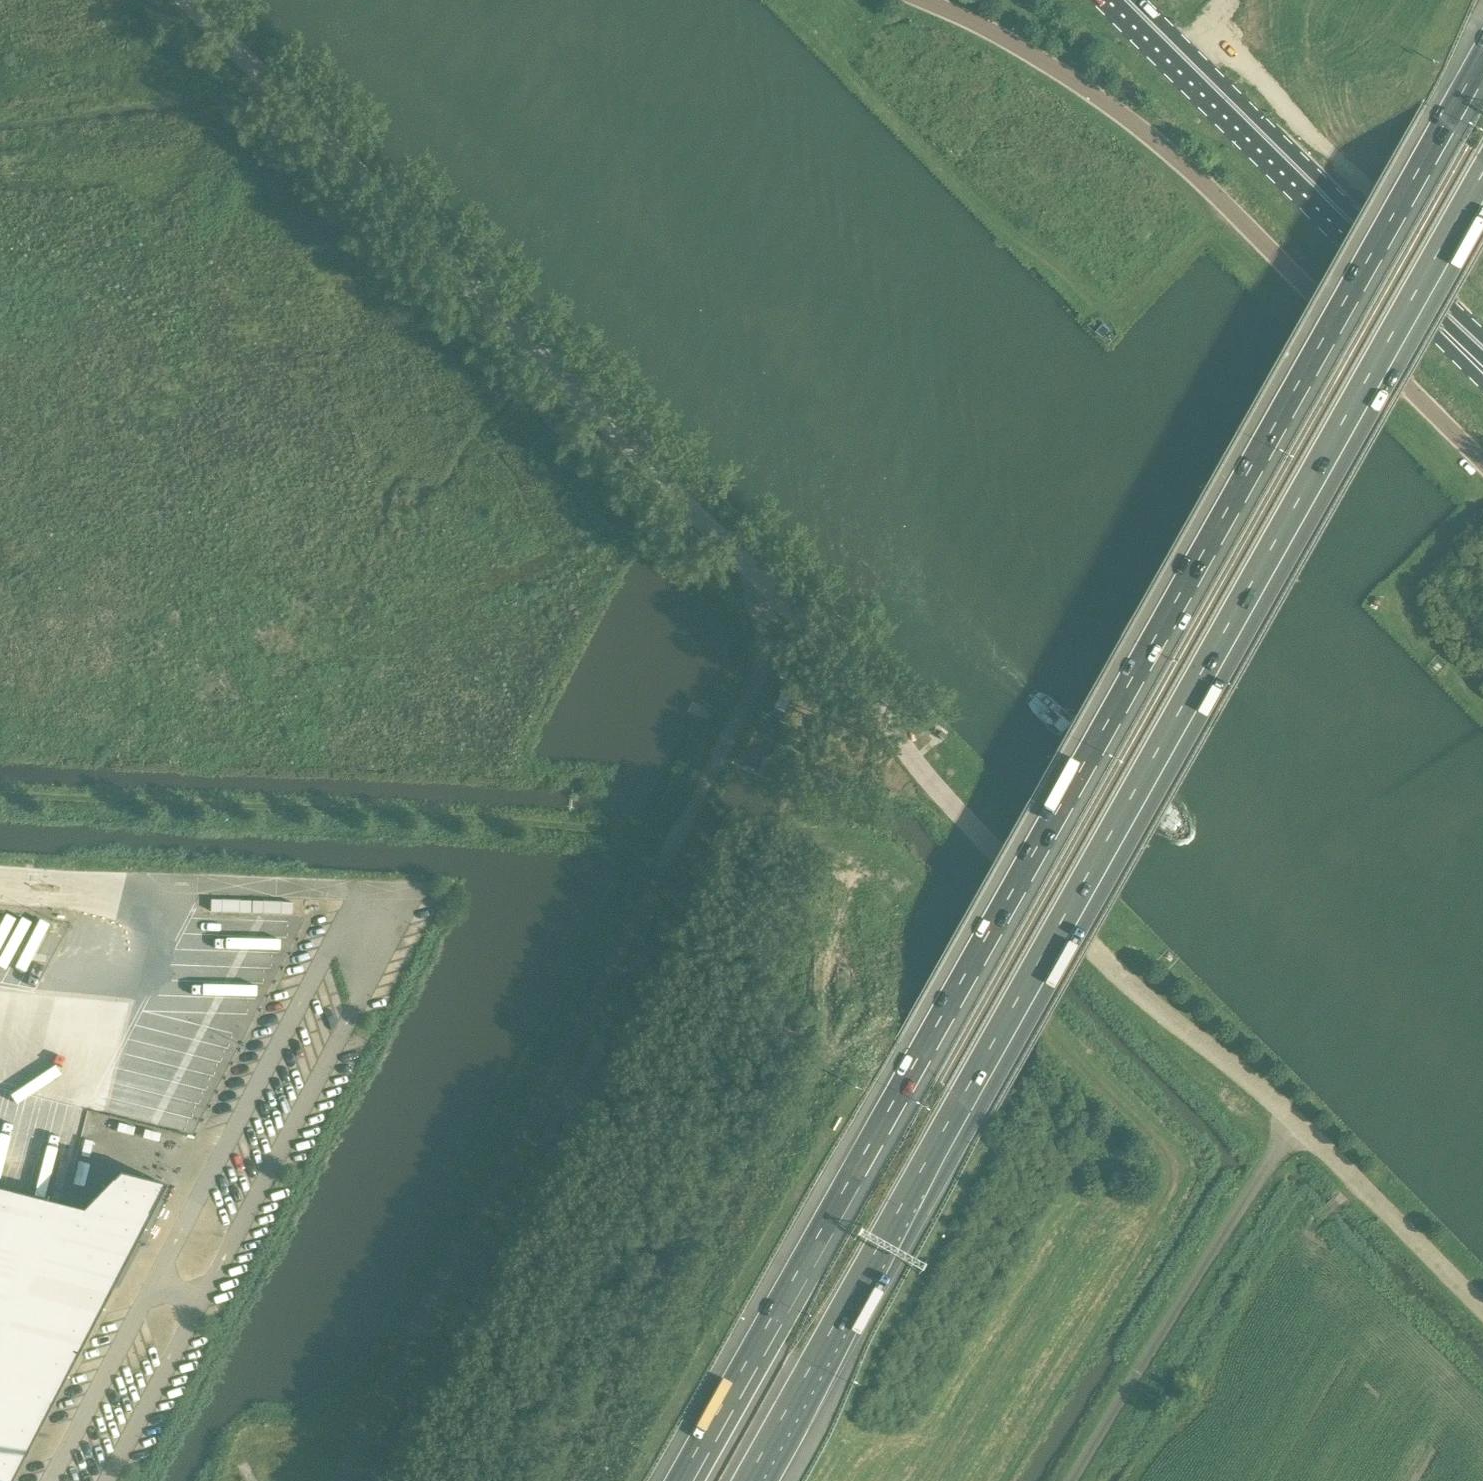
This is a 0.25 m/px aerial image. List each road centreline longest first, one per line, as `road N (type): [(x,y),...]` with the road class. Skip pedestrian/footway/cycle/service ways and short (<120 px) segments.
road 1 (motorway): [(1482,57),(684,1480)]
road 2 (motorway): [(752,1480),(1482,188)]
road 3 (unclassified): [(771,590),(759,687),(337,1480)]
road 4 (unclassified): [(771,590),(187,0)]
road 5 (unclassified): [(1295,1125),(1138,993),(932,786),(848,667),(771,590)]
road 6 (unclassified): [(1482,467),(1149,139),(1010,40),(922,0)]
road 7 (track): [(678,834),(0,793)]
road 8 (secondary): [(1109,0),(1482,371)]
road 9 (secondary): [(1482,337),(1139,0)]
road 10 (unclassified): [(1077,1480),(1295,1125)]
road 11 (unclassified): [(1482,1315),(1295,1125)]

